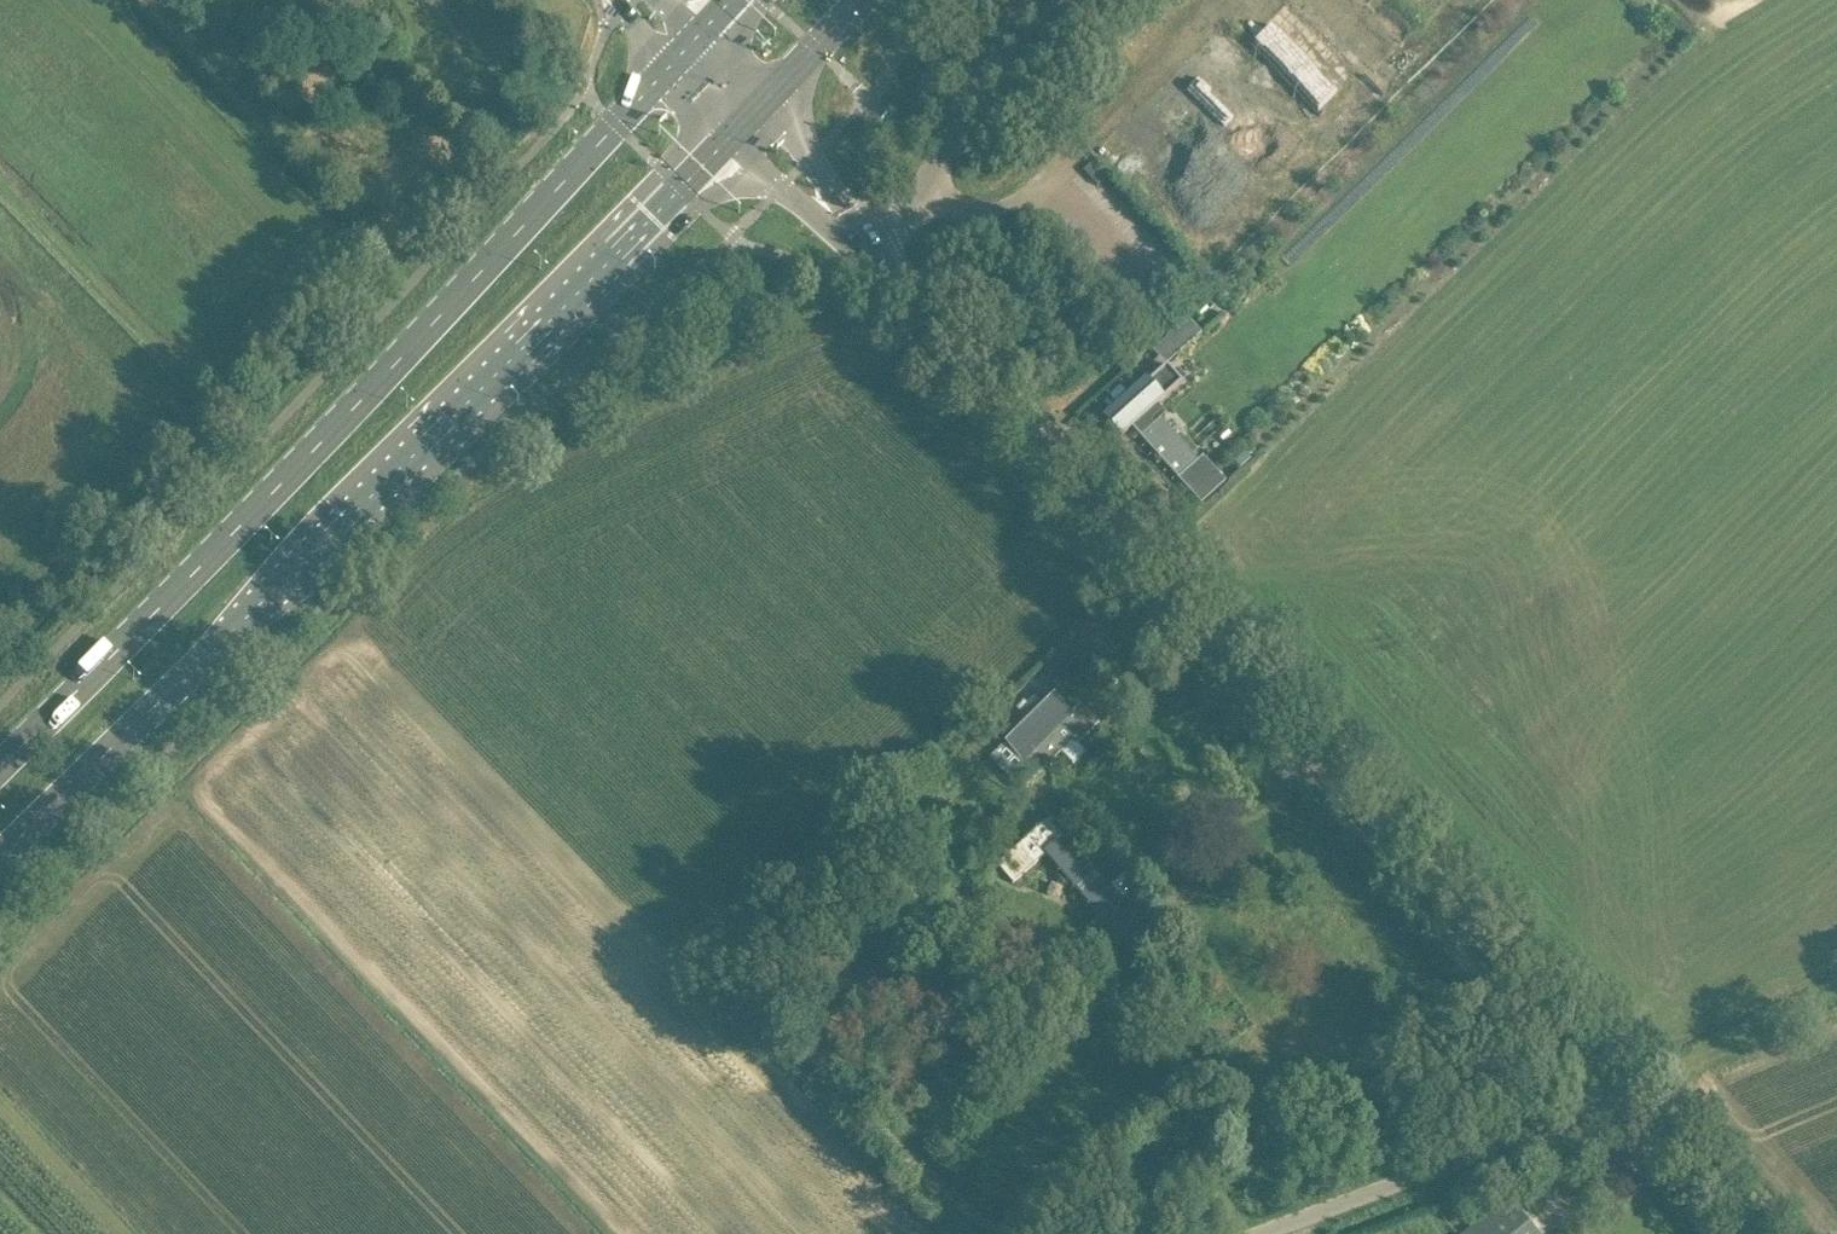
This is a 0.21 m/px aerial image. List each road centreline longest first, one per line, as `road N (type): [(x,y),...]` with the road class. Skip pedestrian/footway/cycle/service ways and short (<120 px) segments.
road 1 (tertiary): [(1628,1091),(861,245)]
road 2 (primary): [(0,858),(739,135)]
road 3 (primary): [(674,62),(510,246),(0,766)]
road 4 (unclassified): [(1258,1233),(1628,1091)]
road 5 (unclassified): [(1031,0),(924,184),(861,245)]
road 6 (track): [(1628,1091),(1836,998)]
road 7 (tertiary): [(1758,1233),(1628,1091)]
road 8 (tertiary): [(839,221),(826,176),(771,103)]
road 9 (primary): [(771,103),(862,0)]
road 10 (tertiary): [(739,135),(782,183),(839,221)]

